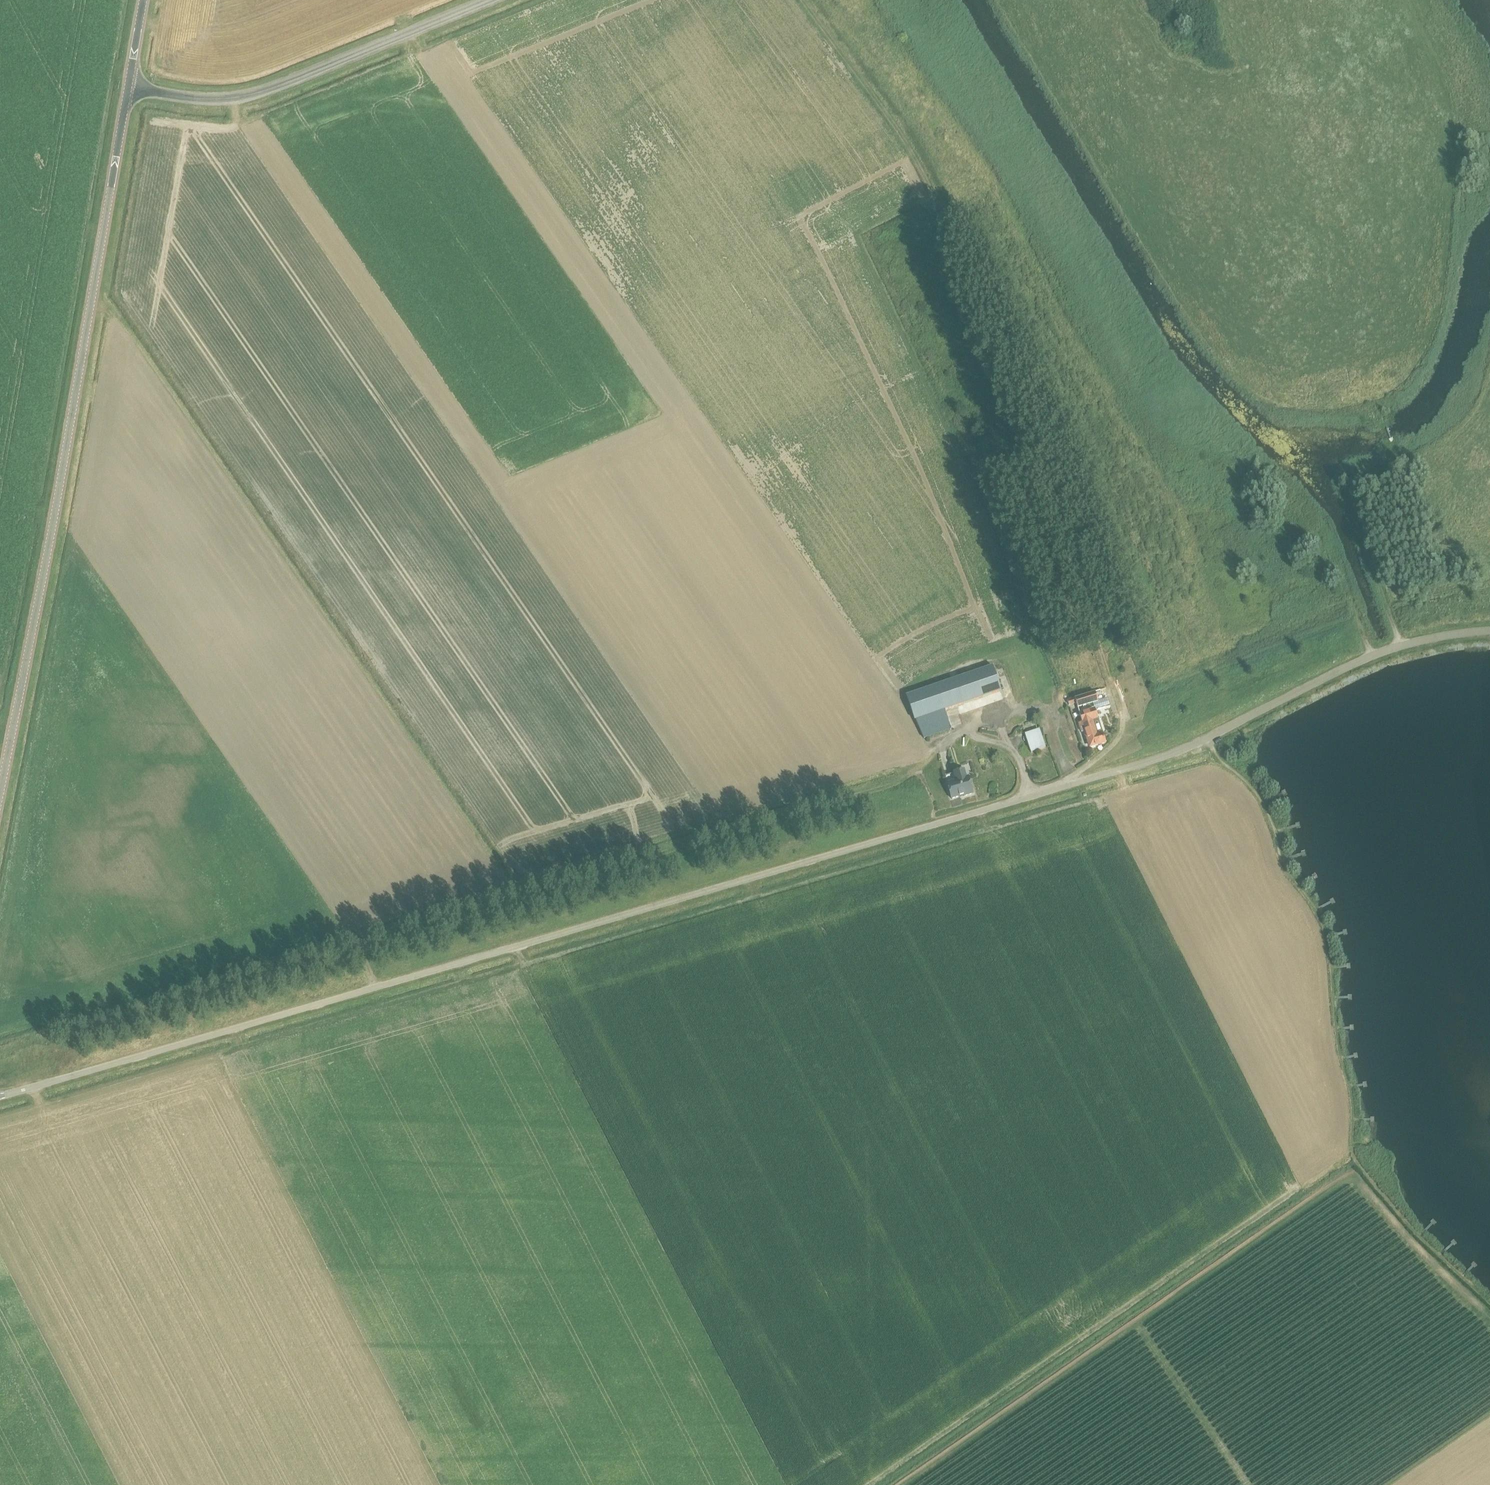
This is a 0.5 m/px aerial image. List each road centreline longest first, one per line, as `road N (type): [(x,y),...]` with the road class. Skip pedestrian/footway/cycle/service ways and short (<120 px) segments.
road 1 (unclassified): [(0,1096),(1057,788)]
road 2 (unclassified): [(1057,788),(1120,736),(1112,685),(955,284),(939,202),(907,142),(802,0)]
road 3 (tertiary): [(0,791),(129,87)]
road 4 (unclassified): [(1057,788),(1205,739),(1401,646),(1489,632)]
road 5 (unclassified): [(129,87),(197,99),(248,95),(484,0)]

